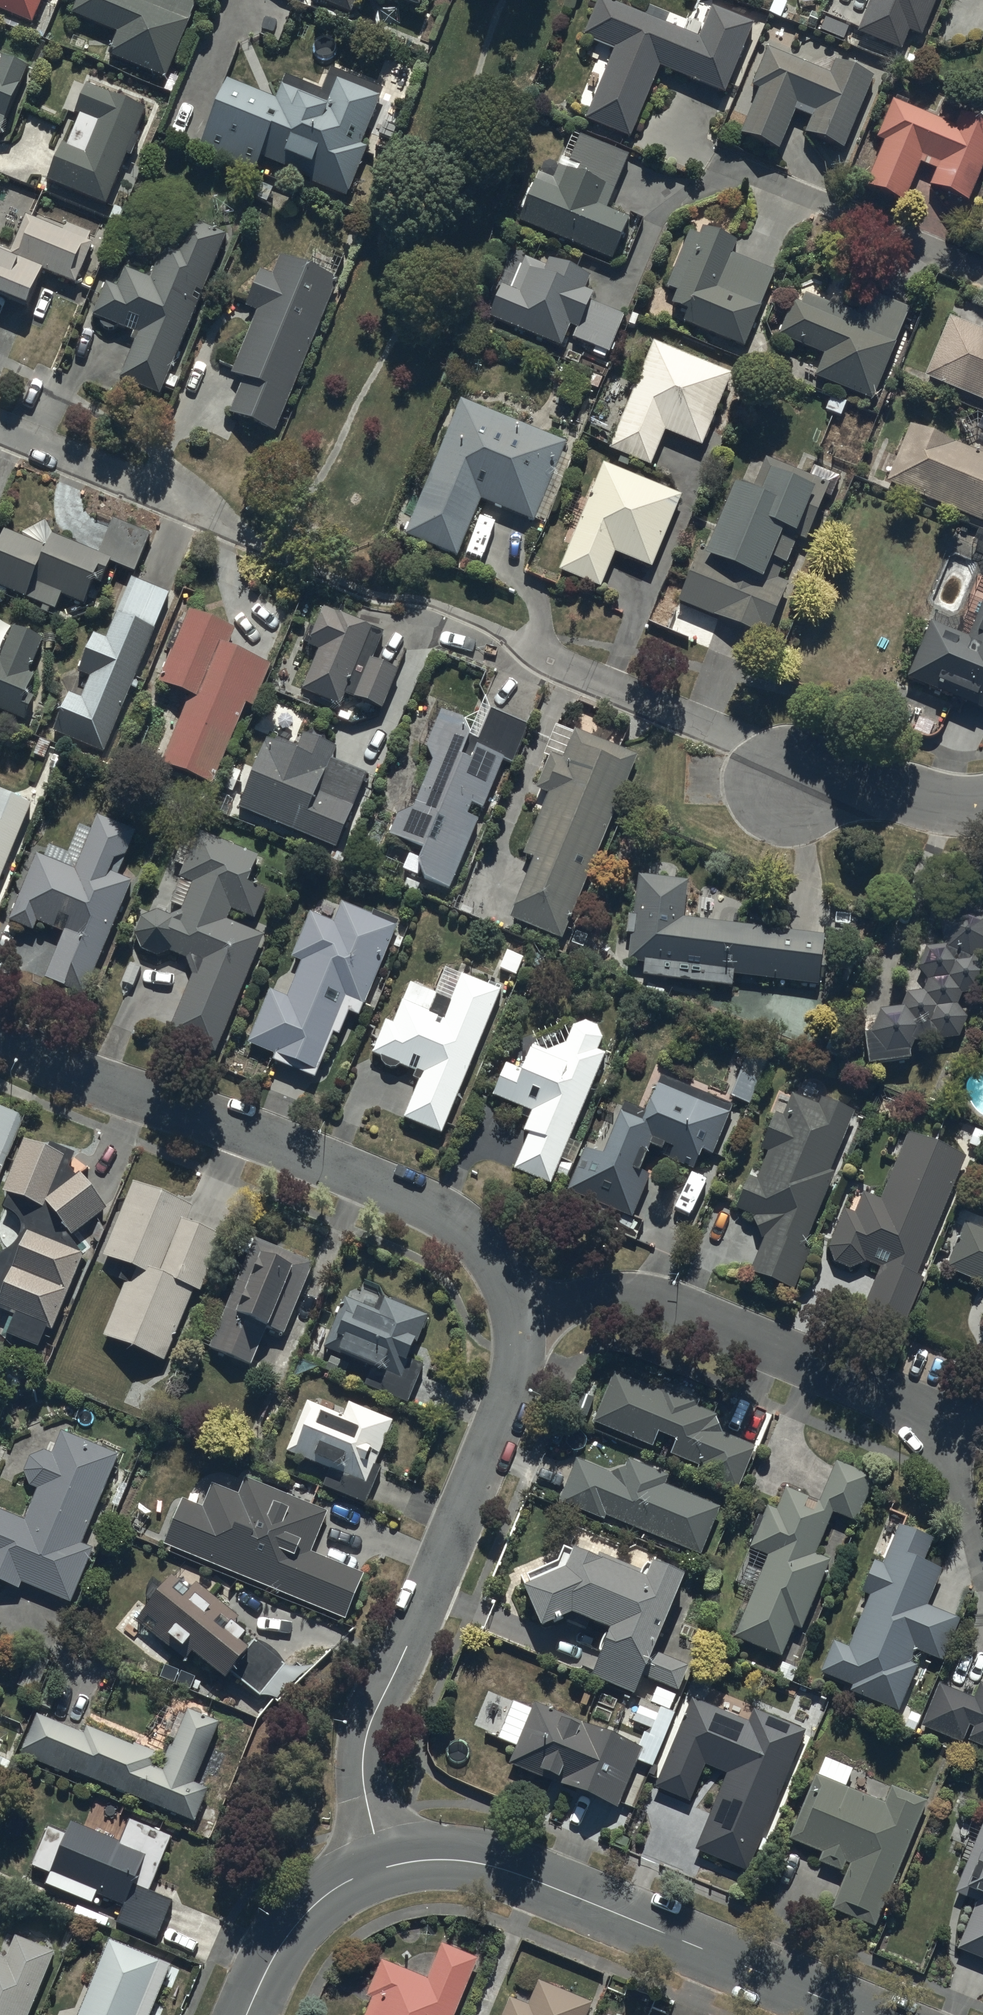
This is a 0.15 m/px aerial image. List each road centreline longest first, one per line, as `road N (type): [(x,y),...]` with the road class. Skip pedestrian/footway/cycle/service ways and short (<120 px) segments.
road 1 (residential): [(515,1312),(476,1235),(415,1195),(0,1033)]
road 2 (residential): [(382,1869),(360,1770),(370,1723),(509,1405),(515,1312)]
road 3 (tertiary): [(382,1869),(449,1860),(506,1868),(864,2014)]
road 4 (residential): [(515,1312),(582,1296),(648,1294),(909,1403),(940,1431),(957,1473)]
road 5 (tertiary): [(252,2014),(283,1943),(305,1913),(332,1890),(382,1869)]
road 6 (residential): [(787,783),(982,805)]

